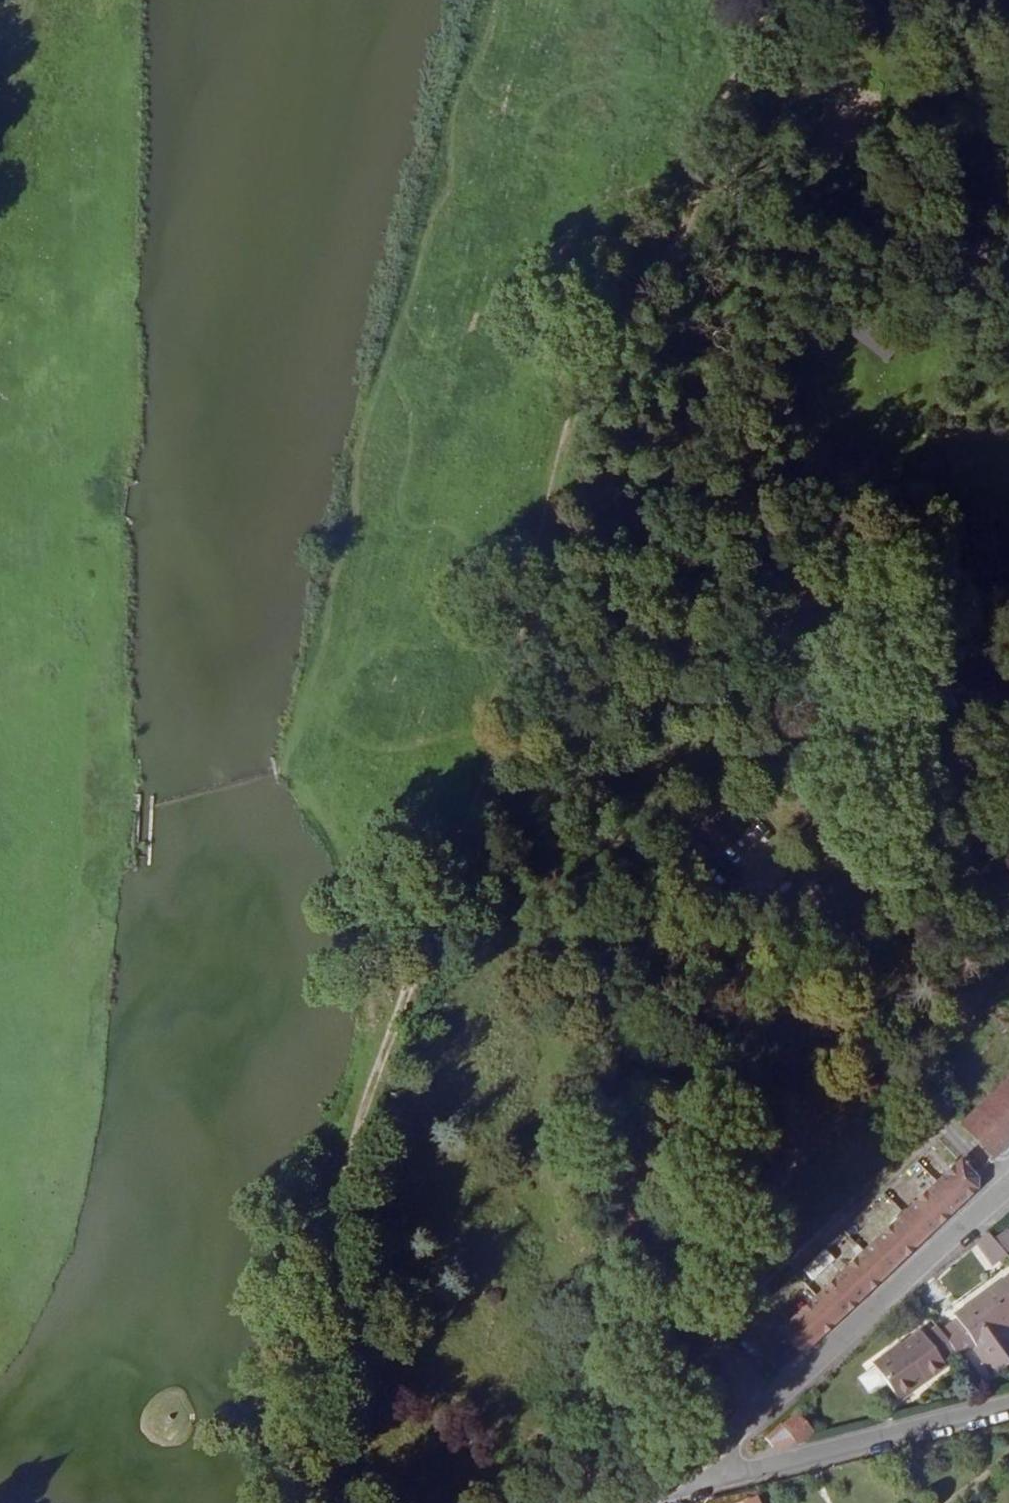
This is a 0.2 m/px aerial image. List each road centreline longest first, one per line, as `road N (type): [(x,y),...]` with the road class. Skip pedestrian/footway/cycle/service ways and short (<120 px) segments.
road 1 (residential): [(1008,1185),(757,1416),(671,1482)]
road 2 (residential): [(671,1482),(754,1470),(1008,1406)]

